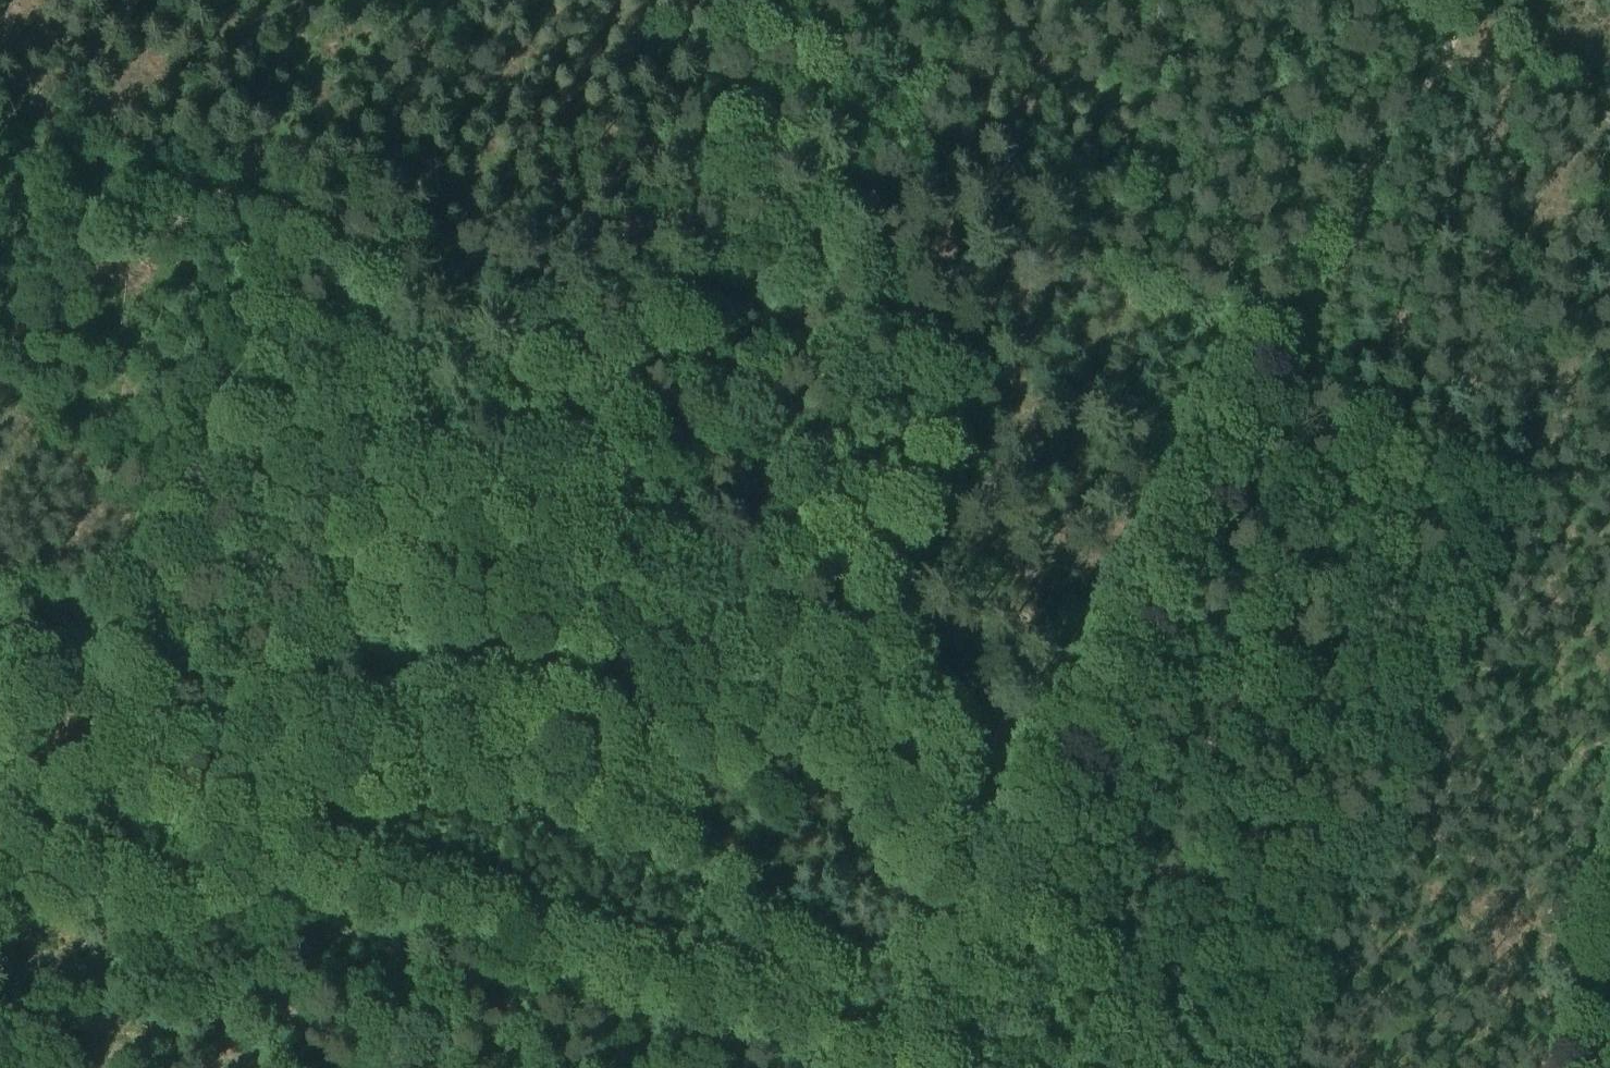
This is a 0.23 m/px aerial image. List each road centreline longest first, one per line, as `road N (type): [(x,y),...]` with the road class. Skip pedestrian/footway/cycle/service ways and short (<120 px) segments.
road 1 (track): [(1465,0),(1448,49),(1410,103),(946,1067)]
road 2 (track): [(1448,49),(1609,122)]

